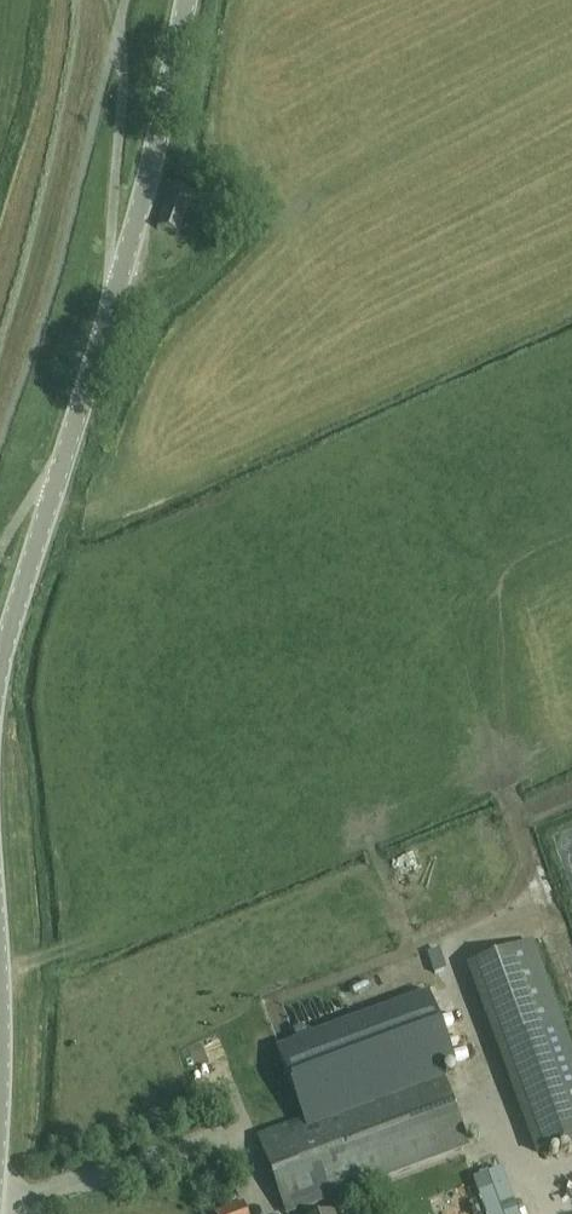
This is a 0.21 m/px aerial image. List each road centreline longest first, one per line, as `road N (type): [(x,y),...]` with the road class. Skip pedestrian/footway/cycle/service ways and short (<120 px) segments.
road 1 (unclassified): [(112,288),(181,0)]
road 2 (unclassified): [(112,288),(124,65),(117,24)]
road 3 (unclassified): [(0,655),(67,455)]
road 4 (unclassified): [(67,455),(112,288)]

